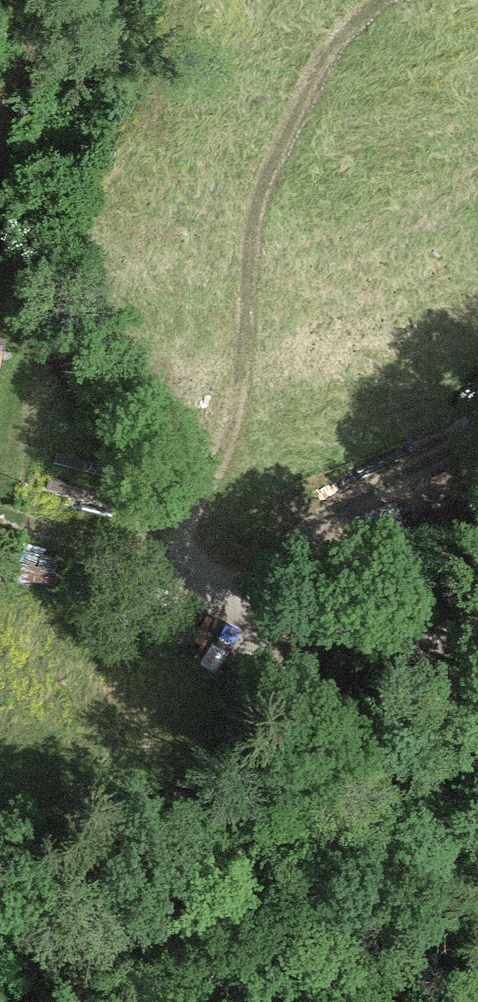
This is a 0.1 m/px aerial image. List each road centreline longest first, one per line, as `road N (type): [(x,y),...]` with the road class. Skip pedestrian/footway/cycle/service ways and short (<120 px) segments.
road 1 (track): [(477,626),(349,632),(255,606),(182,563),(147,517),(0,204)]
road 2 (track): [(182,563),(222,421),(244,280),(316,65),(380,0)]
road 3 (track): [(255,606),(295,538),(477,433)]

